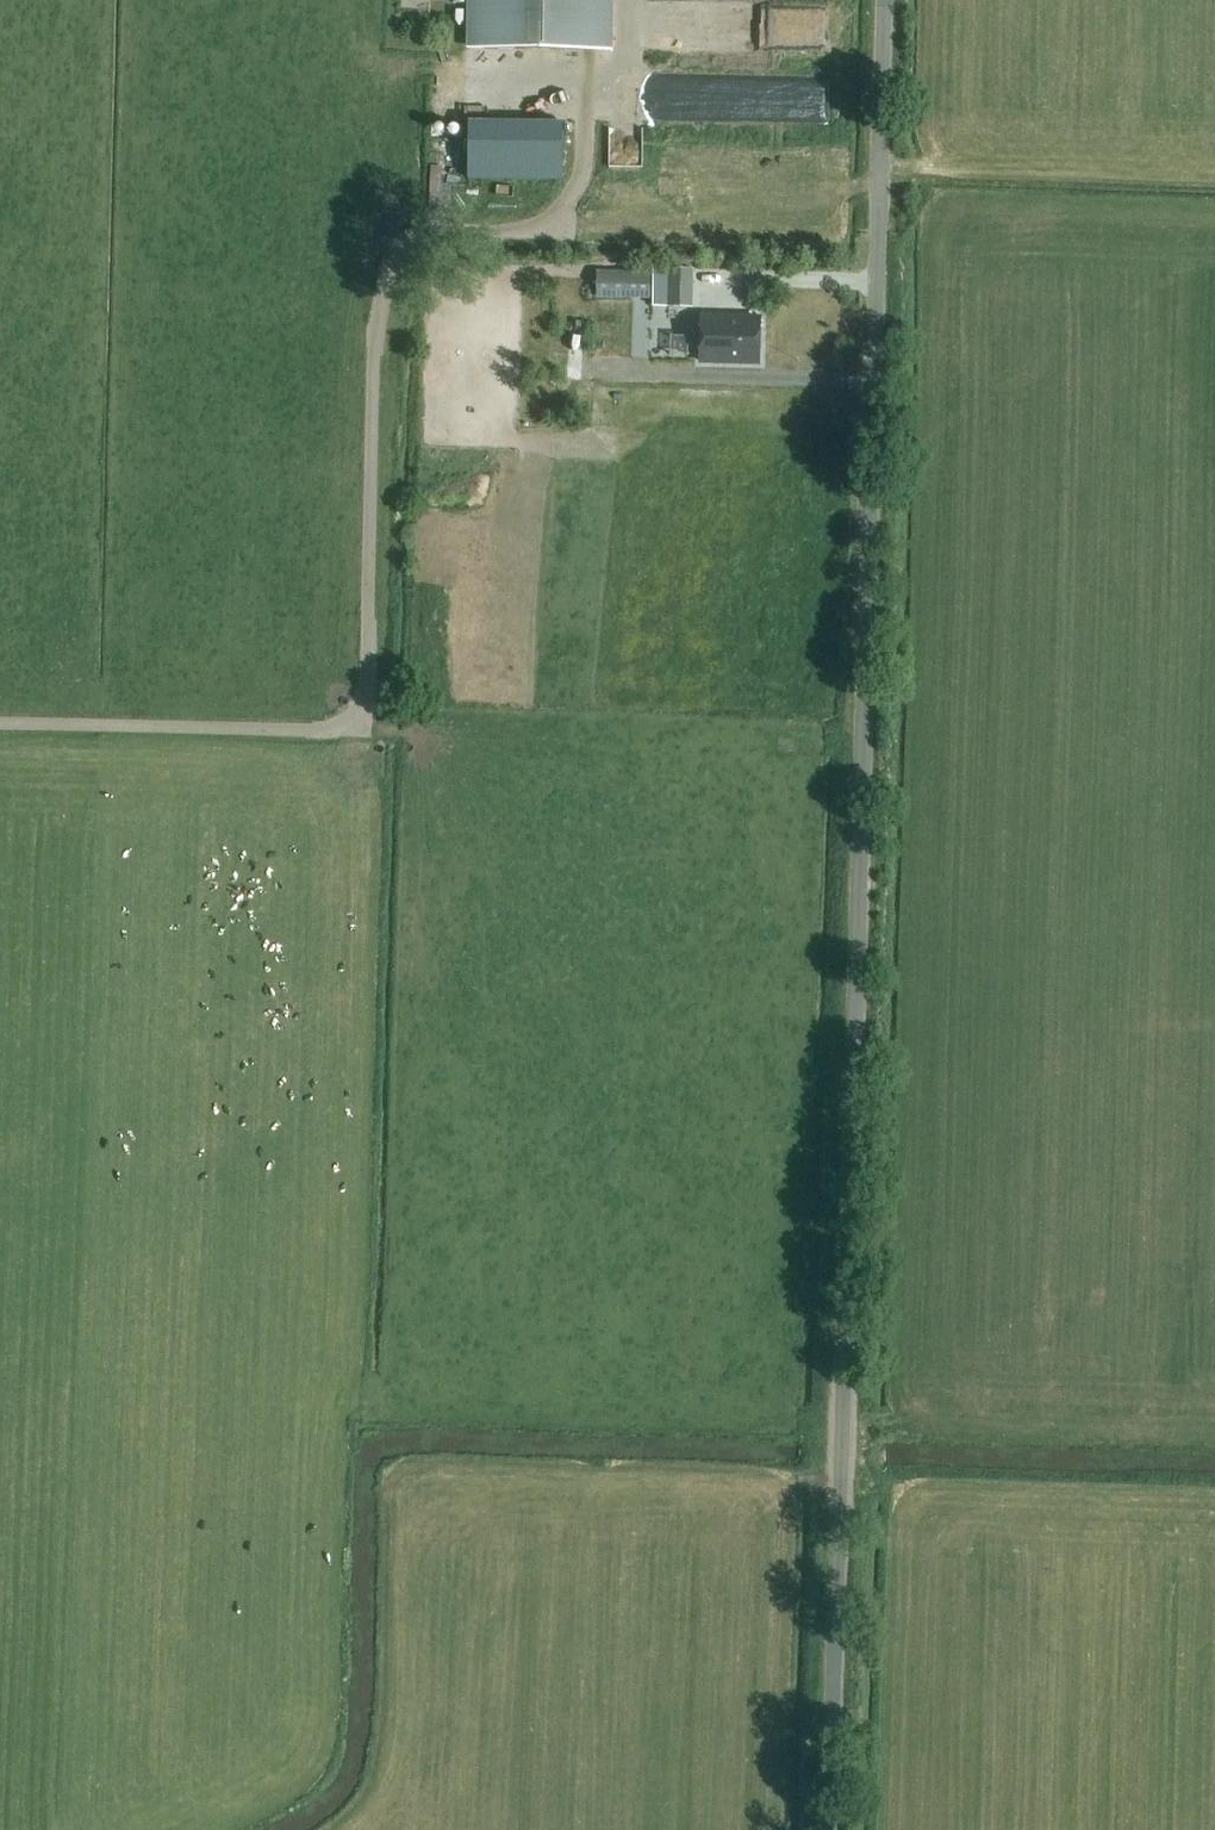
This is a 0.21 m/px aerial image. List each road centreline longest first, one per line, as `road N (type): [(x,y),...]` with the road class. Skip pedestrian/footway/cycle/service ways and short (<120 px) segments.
road 1 (unclassified): [(816,1829),(877,0)]

